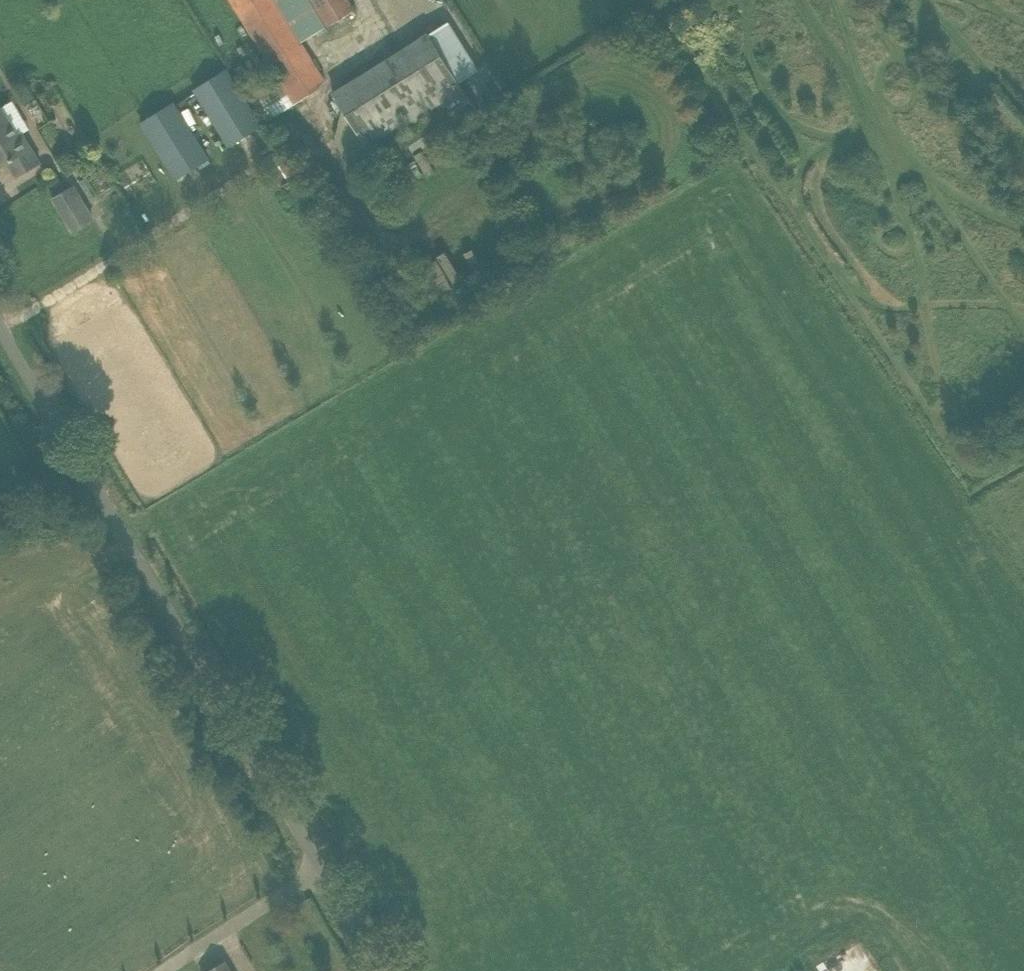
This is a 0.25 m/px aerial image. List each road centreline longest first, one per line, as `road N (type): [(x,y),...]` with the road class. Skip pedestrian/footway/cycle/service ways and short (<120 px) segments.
road 1 (unclassified): [(381,970),(0,333)]

